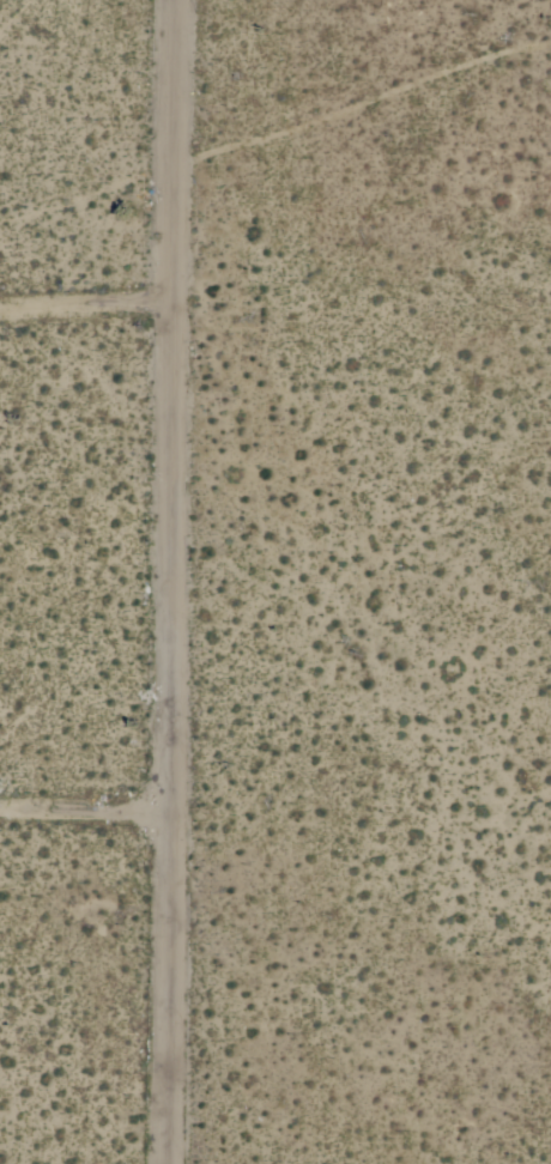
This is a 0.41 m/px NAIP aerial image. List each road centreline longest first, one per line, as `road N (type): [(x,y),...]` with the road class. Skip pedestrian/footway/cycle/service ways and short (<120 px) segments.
road 1 (track): [(168,1163),(165,295),(178,0)]
road 2 (track): [(0,803),(166,806)]
road 3 (track): [(0,298),(165,295)]

